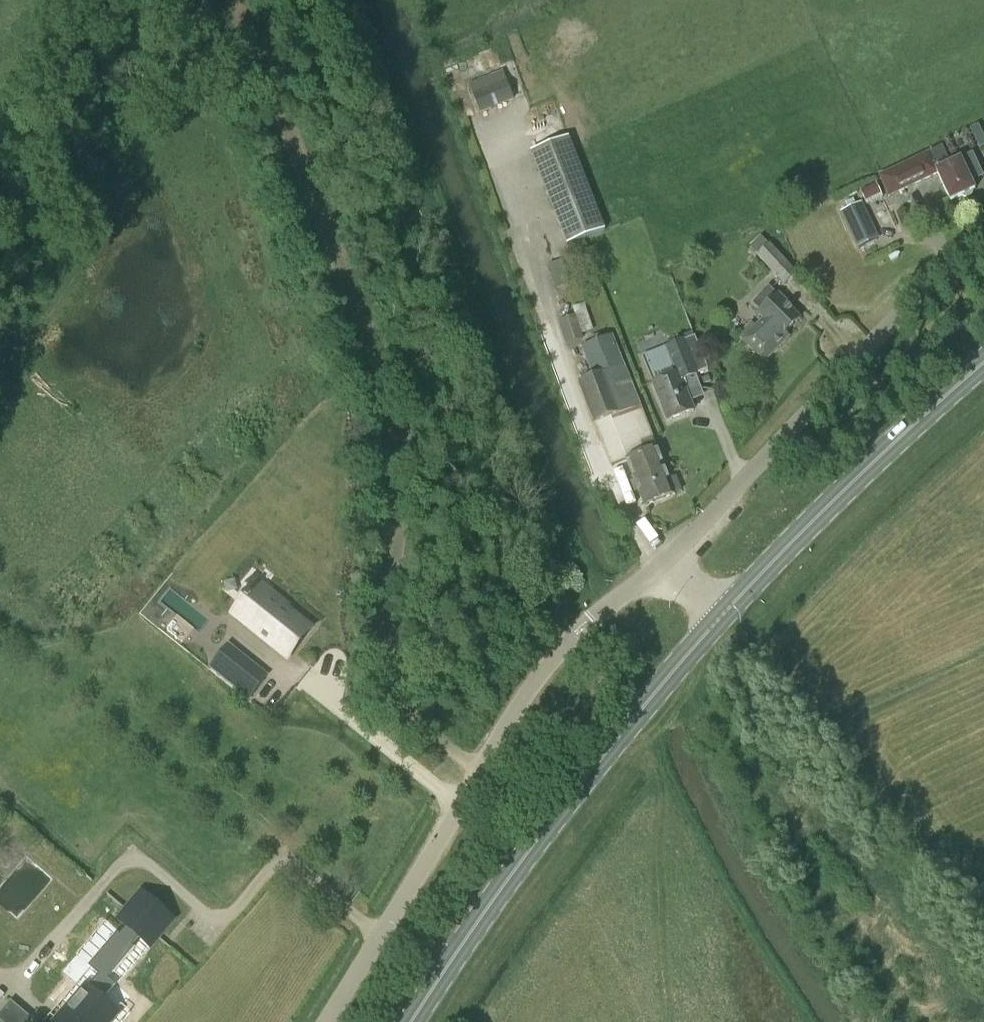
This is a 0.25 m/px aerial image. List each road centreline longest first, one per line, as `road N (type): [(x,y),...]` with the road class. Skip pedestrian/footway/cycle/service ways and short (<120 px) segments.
road 1 (track): [(236,0),(395,415),(402,502),(389,623),(394,679),(416,720),(480,770)]
road 2 (unclassified): [(327,1021),(543,668),(592,614),(660,563)]
road 3 (primary): [(412,1021),(532,847),(718,617)]
road 4 (unclassified): [(660,563),(948,265),(983,239)]
road 5 (primary): [(718,617),(983,362)]

